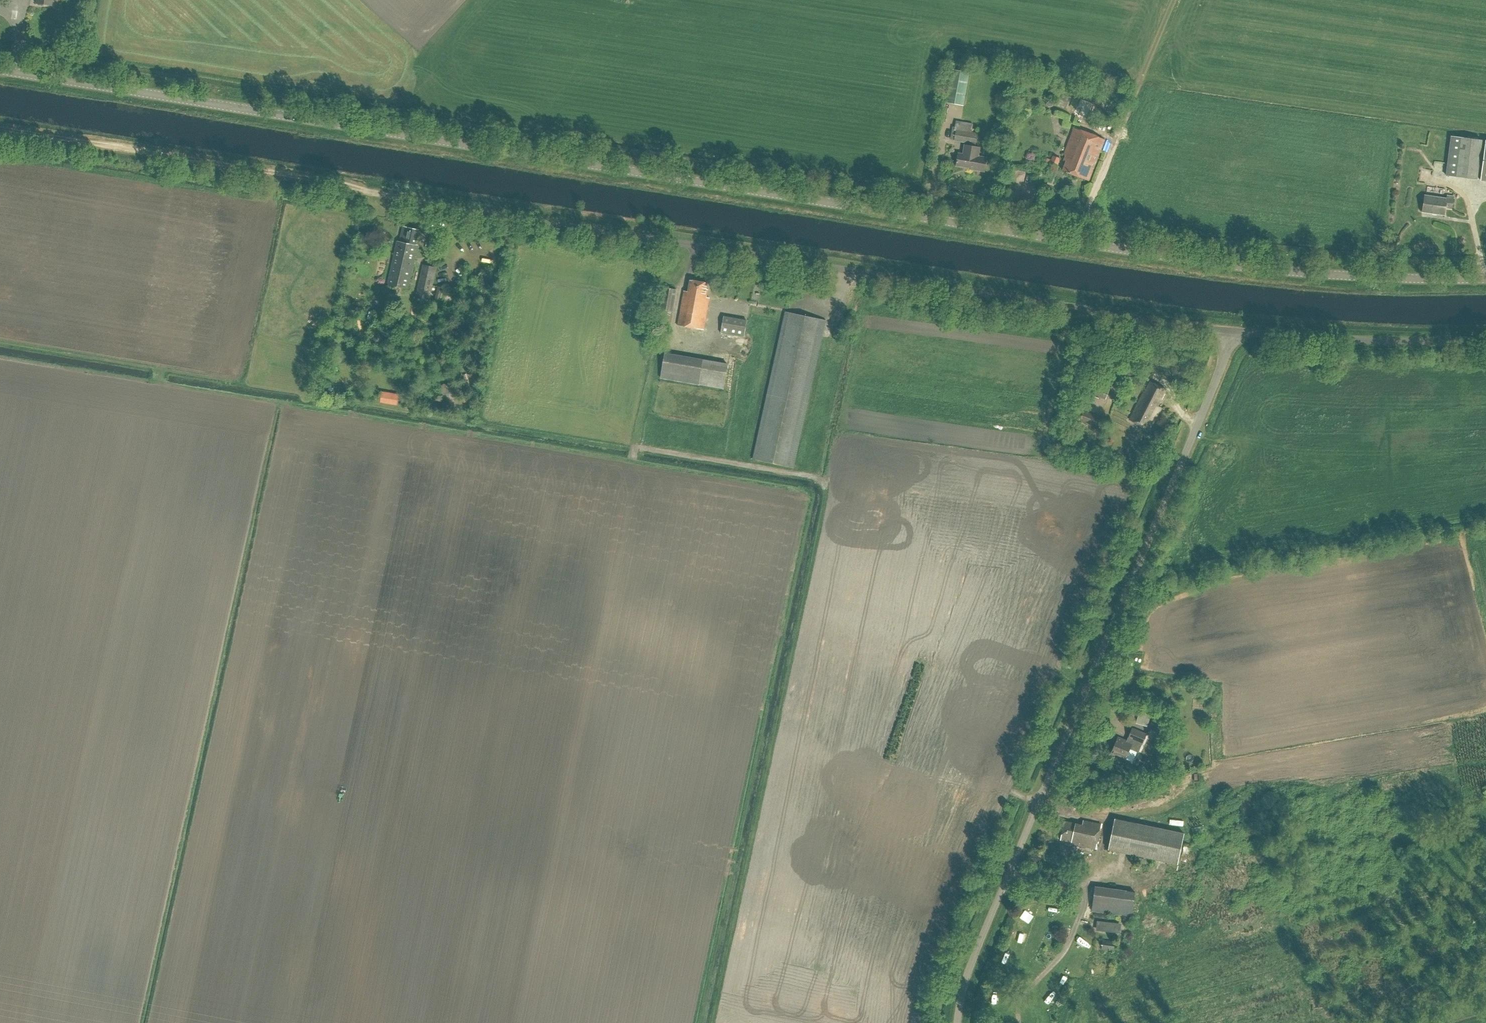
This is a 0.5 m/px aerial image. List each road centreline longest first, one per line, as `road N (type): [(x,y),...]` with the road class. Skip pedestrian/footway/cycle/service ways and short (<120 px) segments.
road 1 (tertiary): [(1485,278),(1328,274),(1195,259),(0,69)]
road 2 (unclassified): [(1229,332),(349,185)]
road 3 (unclassified): [(956,1022),(968,970),(1229,332)]
road 4 (track): [(349,185),(0,128)]
road 5 (unclassified): [(1485,341),(1229,332)]

